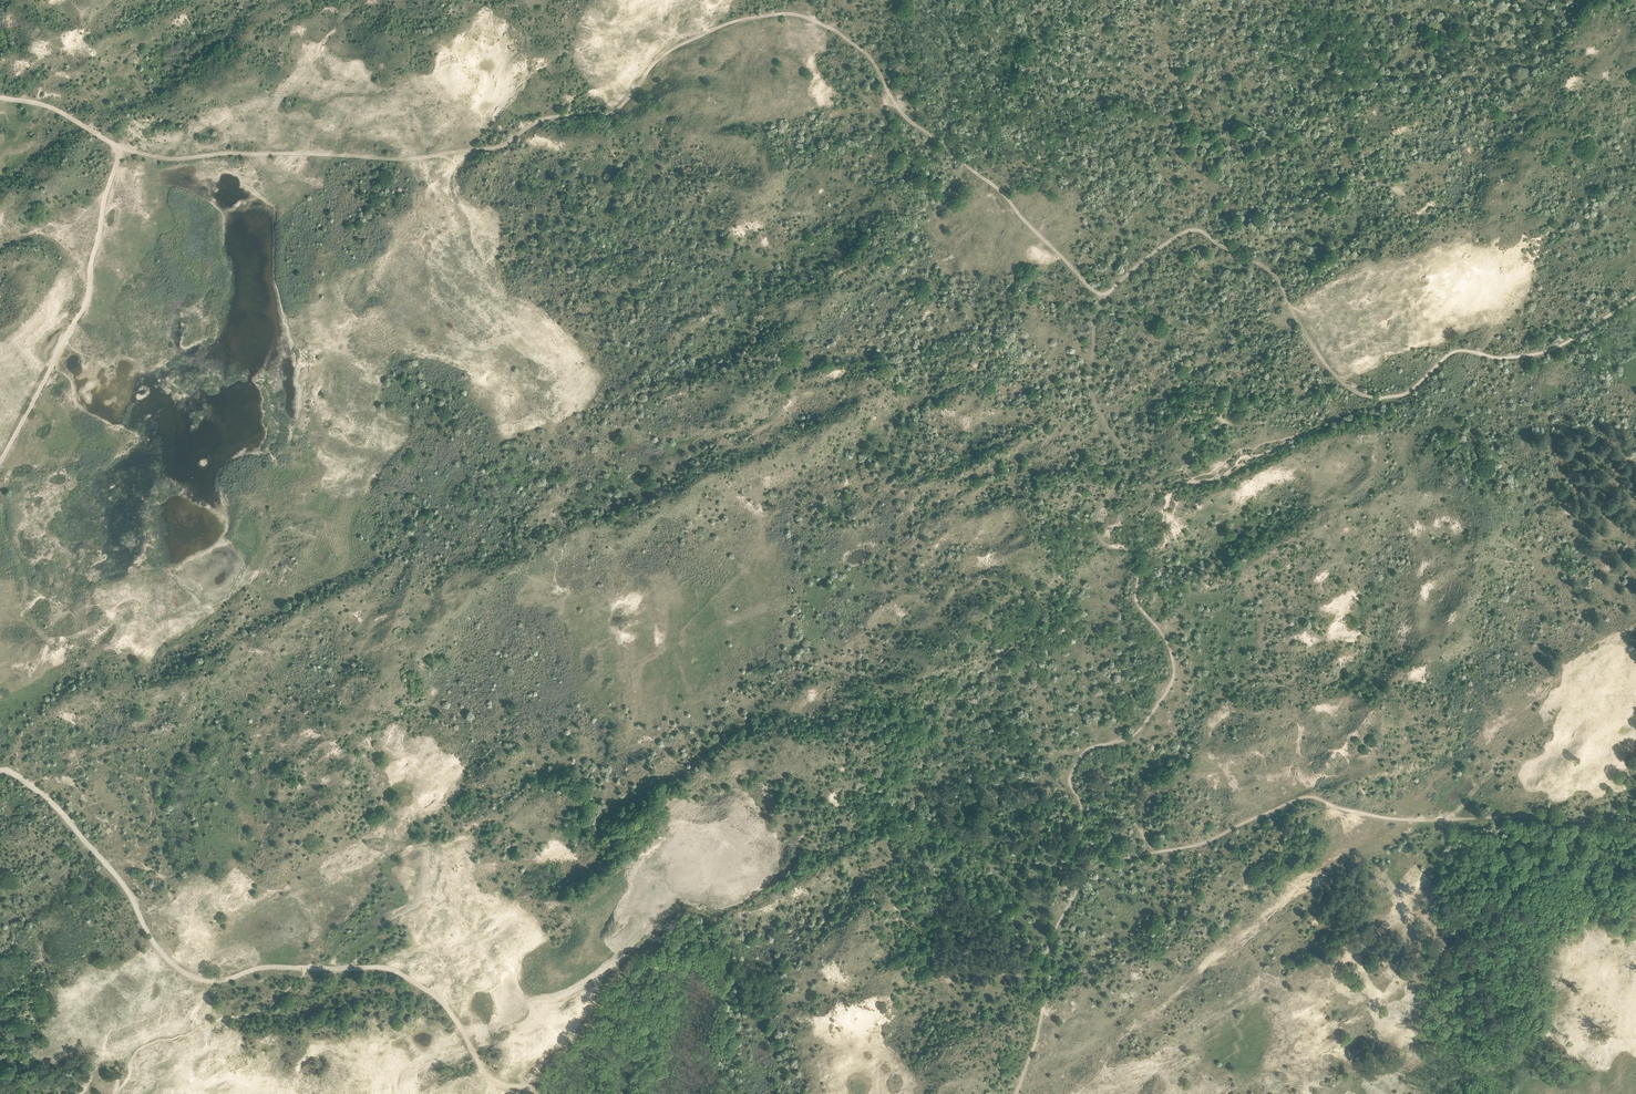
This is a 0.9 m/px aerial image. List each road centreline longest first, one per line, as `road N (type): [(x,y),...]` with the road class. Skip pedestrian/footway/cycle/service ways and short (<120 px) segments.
road 1 (track): [(1383,397),(1343,382),(1264,268),(1199,232),(1155,254),(1100,298),(1007,202),(901,117),(866,57),(807,20),(748,19),(703,36),(662,58),(618,111),(548,117),(502,147),(418,159),(165,158),(122,148),(52,108),(0,97)]
road 2 (track): [(1136,555),(1137,603),(1168,643),(1173,679),(1134,736),(1089,749),(1071,772),(1081,813),(1051,844),(1076,894)]
road 3 (track): [(1136,555),(1106,546),(1097,526),(1126,473),(1090,380),(1100,298)]
road 4 (track): [(1635,296),(1553,349),(1506,358),(1452,352),(1409,391),(1383,397)]

